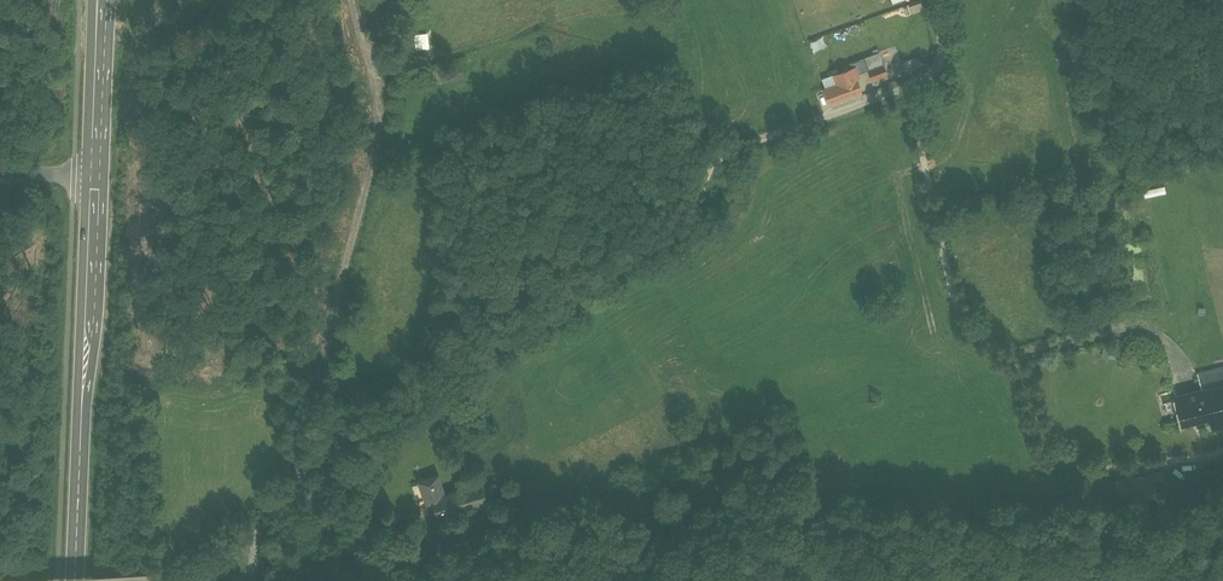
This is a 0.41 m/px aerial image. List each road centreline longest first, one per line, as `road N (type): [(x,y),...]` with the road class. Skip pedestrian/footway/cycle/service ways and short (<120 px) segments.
road 1 (residential): [(928,0),(949,75),(739,153),(326,455),(303,518)]
road 2 (track): [(303,518),(297,453),(308,400),(383,181),(382,67),(361,0)]
road 3 (primary): [(75,580),(95,179)]
road 4 (primary): [(95,179),(99,0)]

